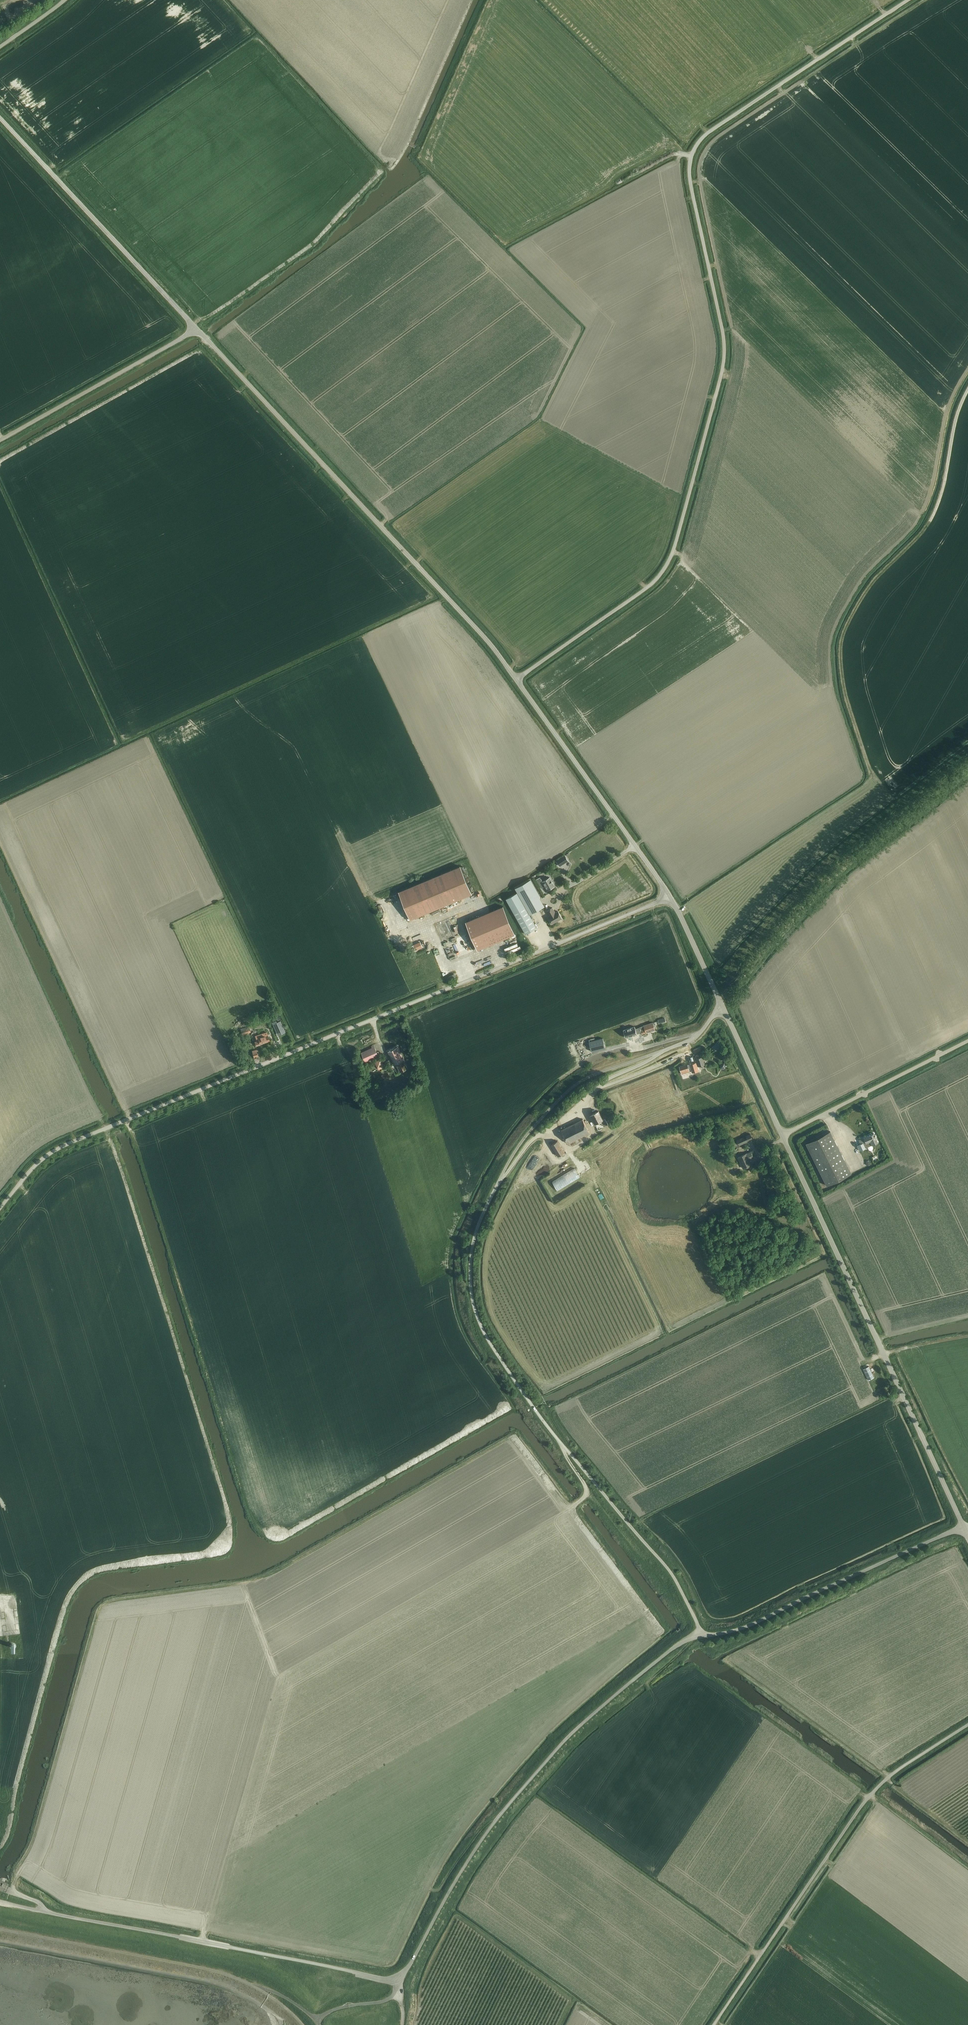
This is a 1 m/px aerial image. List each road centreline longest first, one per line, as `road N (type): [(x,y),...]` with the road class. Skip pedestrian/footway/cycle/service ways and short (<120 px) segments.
road 1 (unclassified): [(516,679),(659,579),(669,563),(725,358),(694,155),(715,128),(911,0)]
road 2 (unclassified): [(700,1634),(664,1567),(513,1378),(485,1335),(470,1278),(475,1234),(524,1137),(584,1079),(687,1042),(723,1008)]
road 3 (unclassified): [(0,1208),(58,1148),(669,896)]
road 4 (tertiary): [(516,679),(196,329)]
road 5 (unclassified): [(400,1982),(448,1886),(530,1778),(620,1689),(700,1634)]
road 6 (tertiary): [(961,1529),(786,1133)]
road 7 (unclassified): [(400,1982),(0,1901)]
road 8 (unclassified): [(713,2024),(863,1802),(967,1725)]
road 9 (tertiary): [(196,329),(0,118)]
road 10 (unclassified): [(700,1634),(732,1632),(961,1529)]
road 11 (tertiary): [(669,896),(516,679)]
road 12 (unclassified): [(0,440),(196,329)]
road 13 (unclassified): [(786,1133),(967,1041)]
road 14 (tertiary): [(786,1133),(723,1008)]
road 15 (unclassified): [(933,516),(967,387)]
road 16 (tertiary): [(723,1008),(669,896)]

